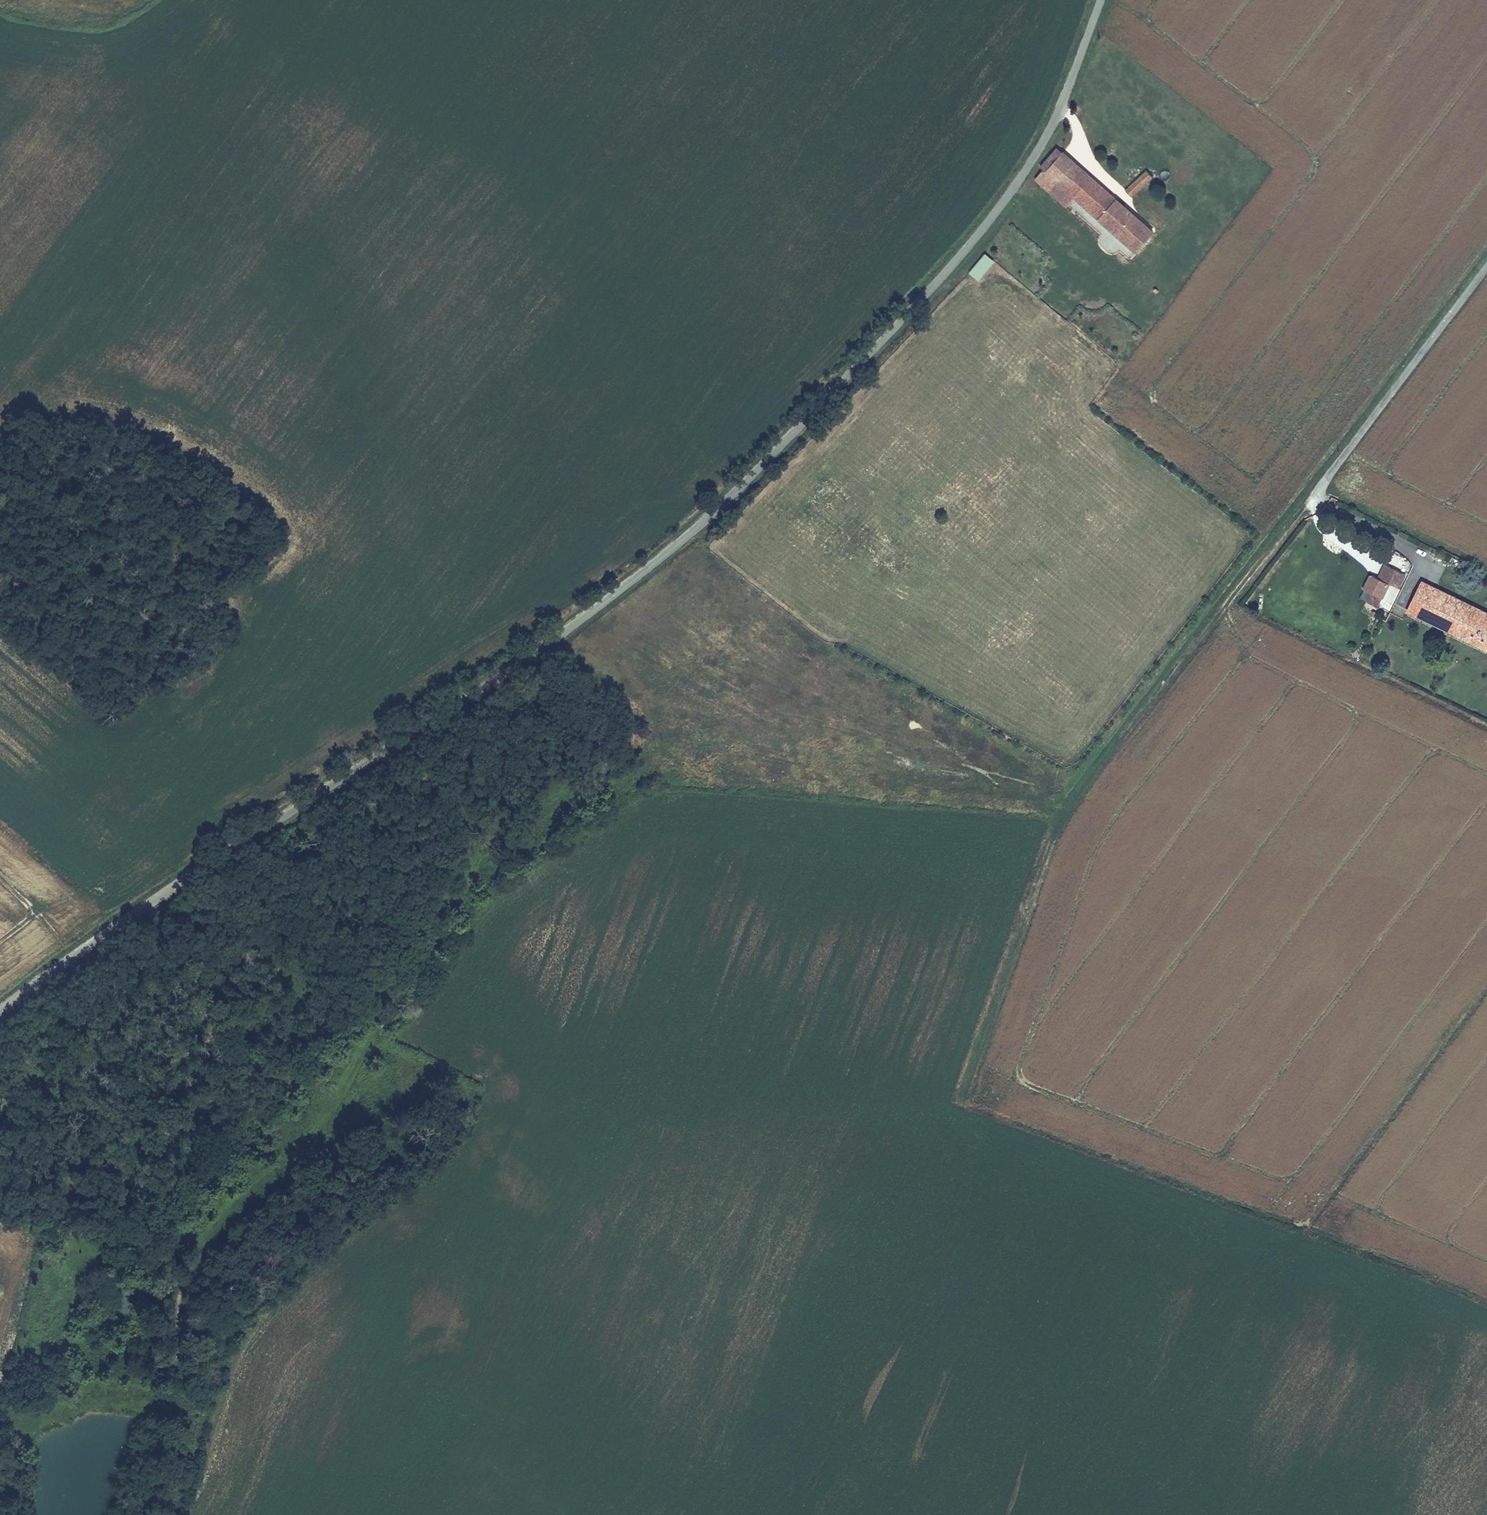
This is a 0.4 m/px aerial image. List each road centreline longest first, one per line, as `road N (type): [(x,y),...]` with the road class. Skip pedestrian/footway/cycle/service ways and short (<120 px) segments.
road 1 (unclassified): [(1100,0),(1050,127),(998,208),(881,342),(713,513),(535,652),(173,887),(0,1013)]

